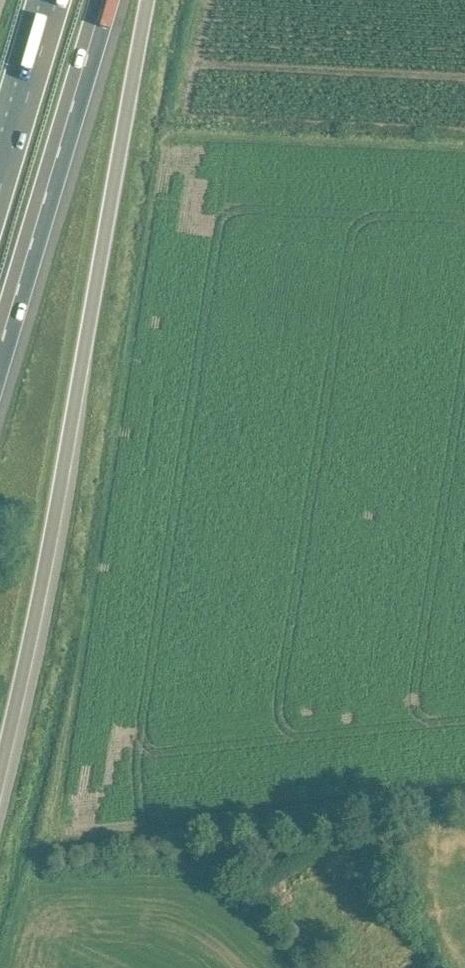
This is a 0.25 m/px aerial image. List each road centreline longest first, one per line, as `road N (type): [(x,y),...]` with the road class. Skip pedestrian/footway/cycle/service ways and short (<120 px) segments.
road 1 (motorway): [(0,720),(104,254),(142,0)]
road 2 (motorway): [(0,346),(103,0)]
road 3 (motorway): [(54,0),(0,182)]

